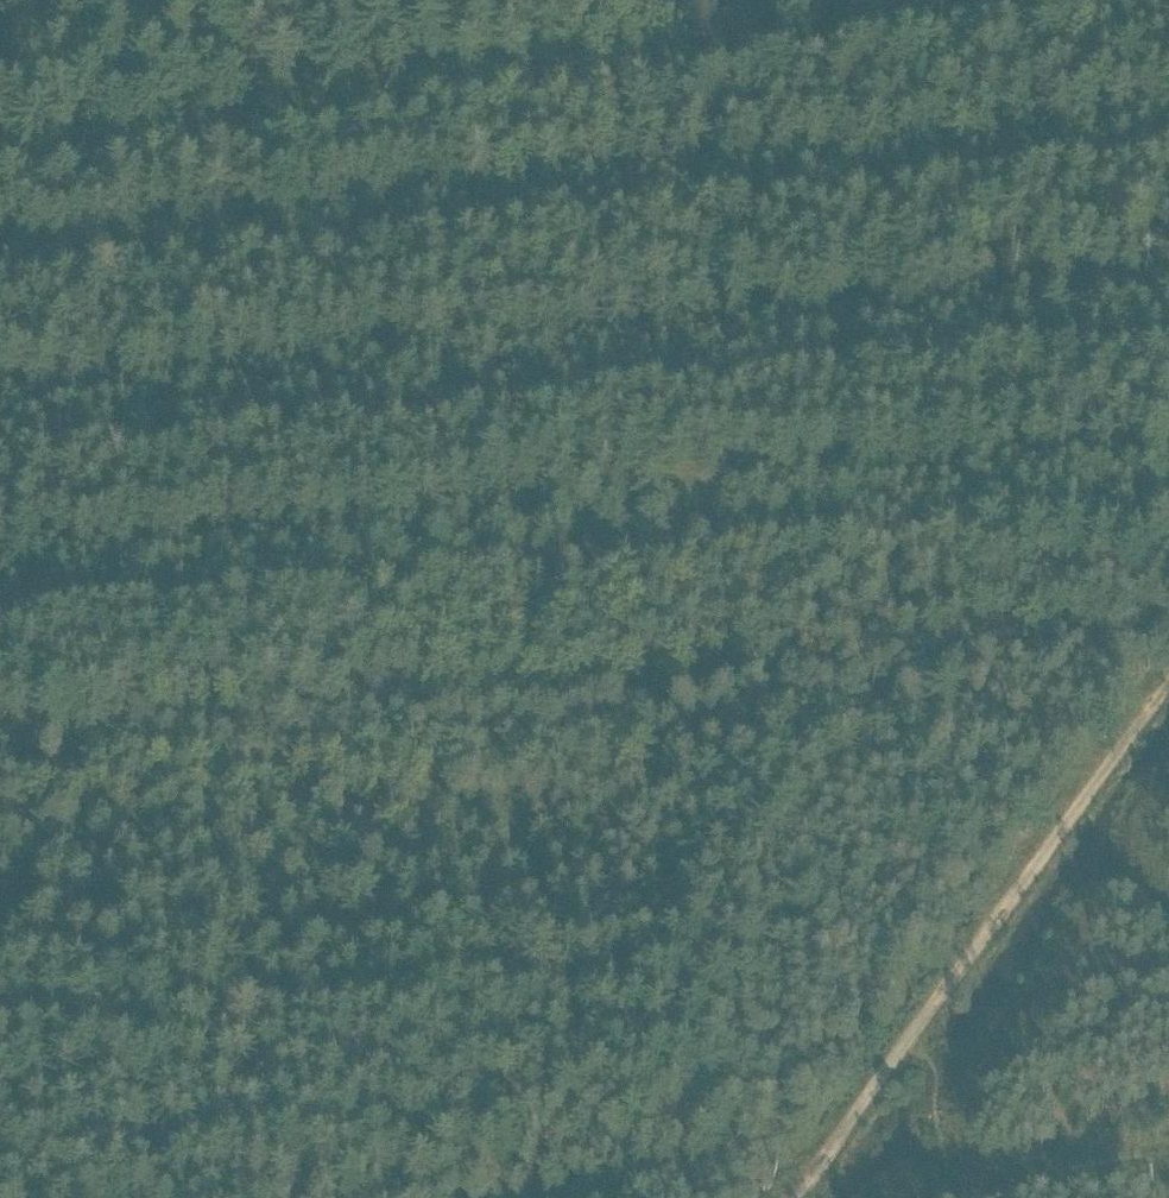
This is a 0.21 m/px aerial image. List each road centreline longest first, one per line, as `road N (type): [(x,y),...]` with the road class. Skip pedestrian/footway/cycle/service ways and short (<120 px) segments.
road 1 (track): [(0,179),(1160,0)]
road 2 (track): [(800,1197),(1168,695)]

